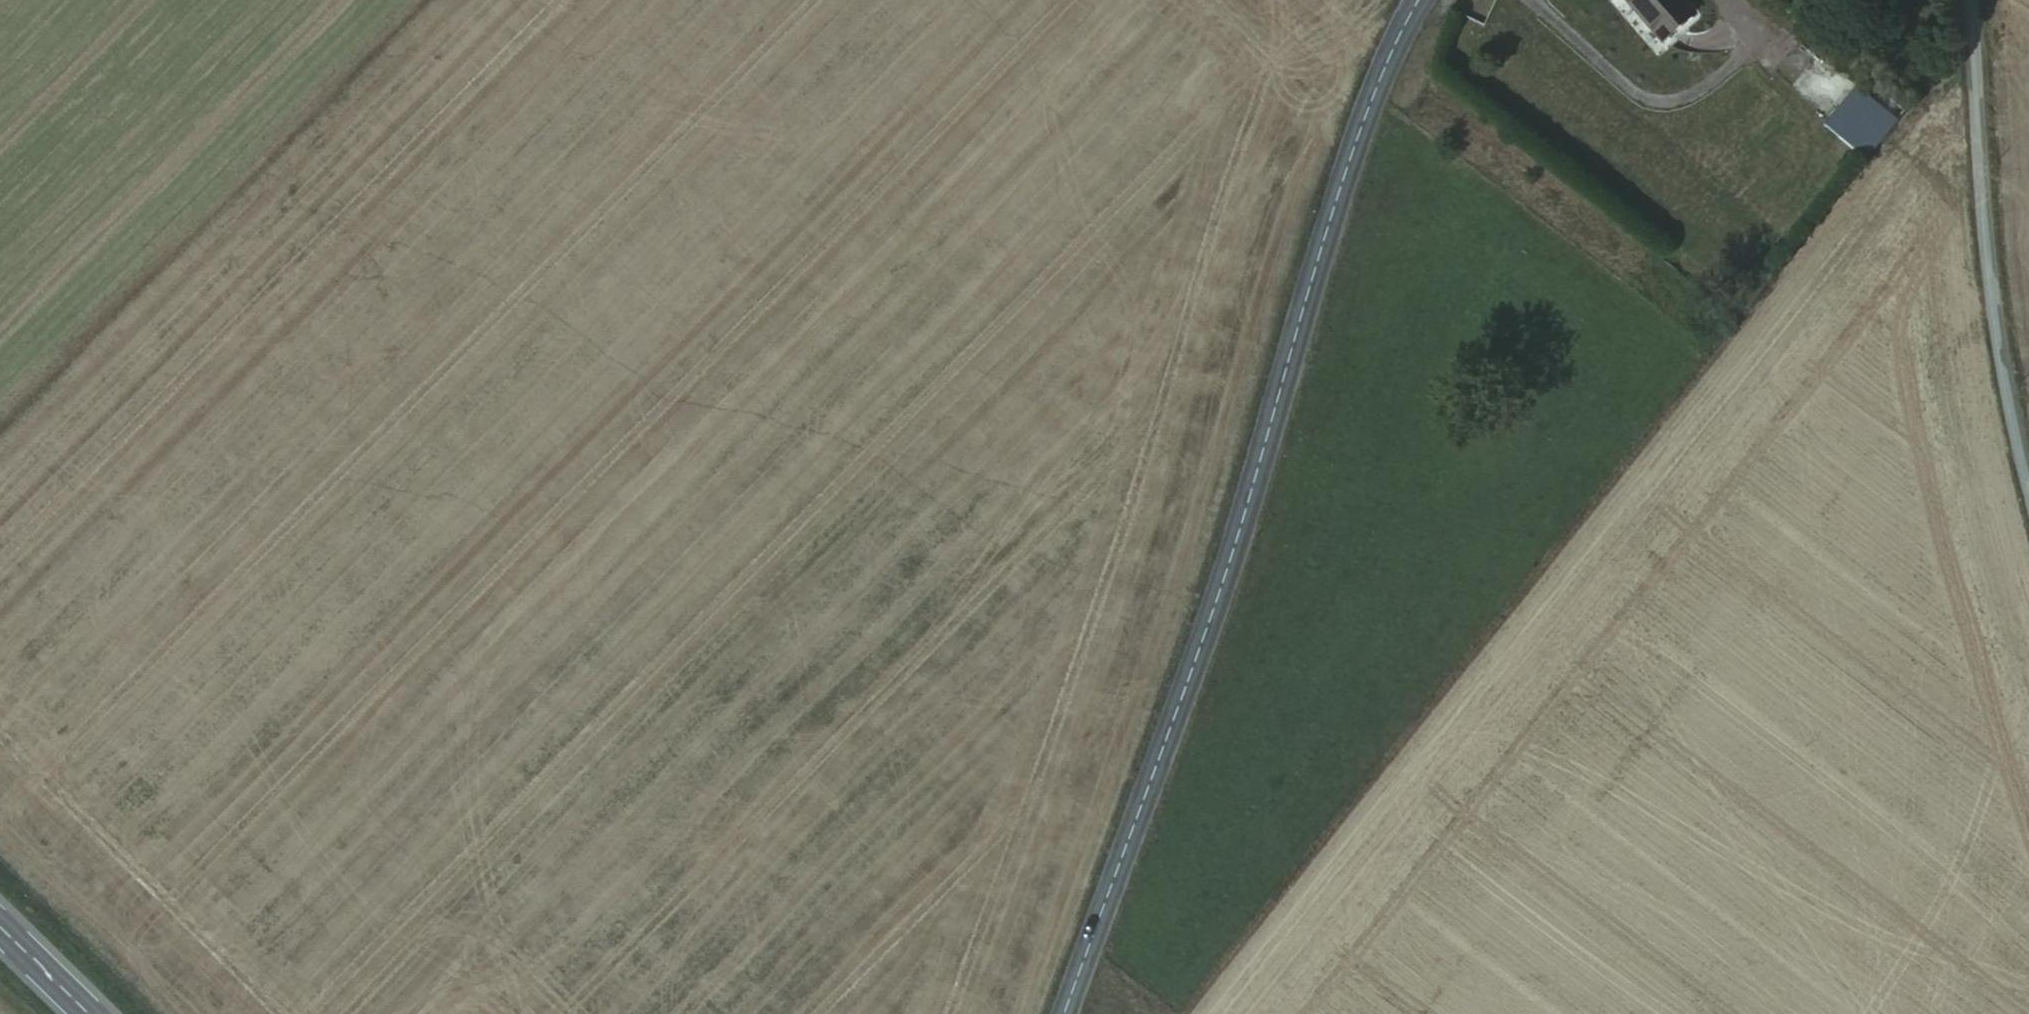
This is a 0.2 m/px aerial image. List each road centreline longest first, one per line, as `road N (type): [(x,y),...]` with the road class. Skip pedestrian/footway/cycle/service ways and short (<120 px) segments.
road 1 (tertiary): [(1064,1013),(1187,683),(1395,22),(1415,0)]
road 2 (unclassified): [(1969,0),(1986,296),(2028,500)]

